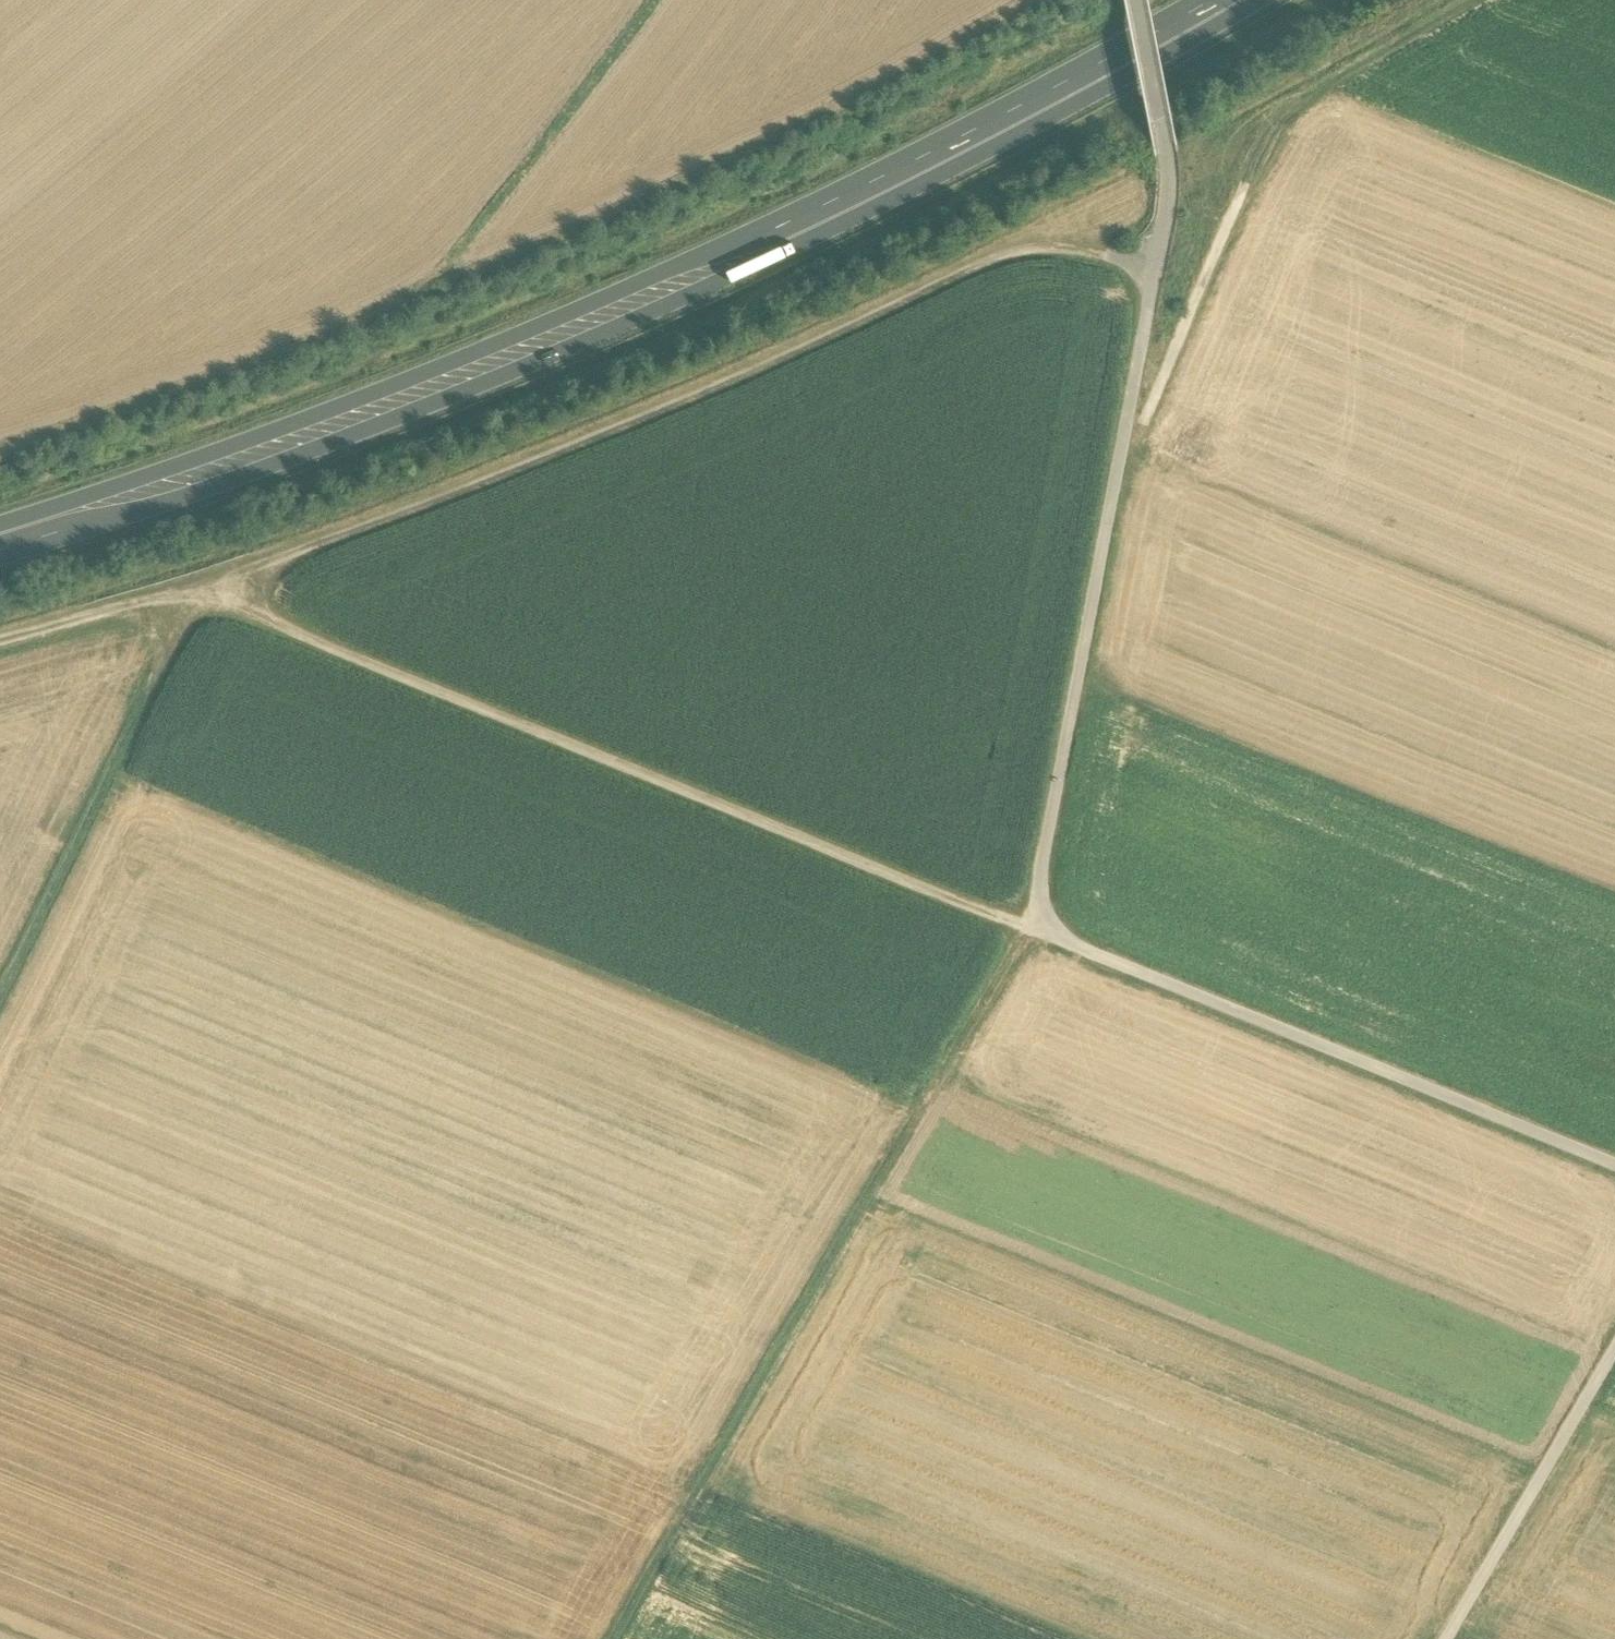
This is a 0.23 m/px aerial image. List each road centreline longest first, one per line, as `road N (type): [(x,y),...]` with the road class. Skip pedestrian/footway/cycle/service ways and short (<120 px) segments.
road 1 (trunk): [(0,544),(247,459),(575,331),(915,170),(1230,0)]
road 2 (track): [(0,636),(340,533),(751,376),(1037,248),(1155,268)]
road 3 (track): [(1033,928),(1170,184),(1138,0)]
road 4 (track): [(212,607),(1033,928)]
road 5 (track): [(1033,928),(914,1164),(635,1638)]
road 6 (track): [(1614,1167),(1033,928)]
road 7 (track): [(212,607),(0,1040)]
road 8 (track): [(1447,1638),(1614,1349)]
road 9 (track): [(676,0),(553,158)]

